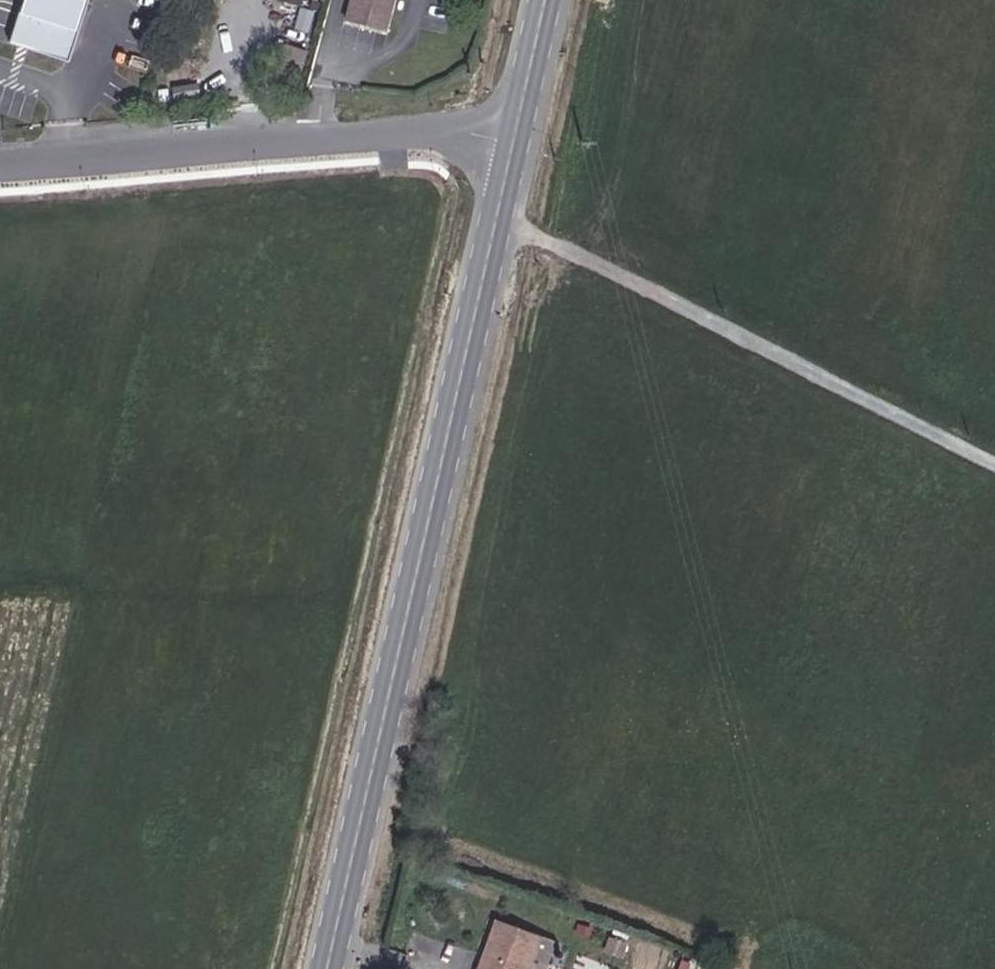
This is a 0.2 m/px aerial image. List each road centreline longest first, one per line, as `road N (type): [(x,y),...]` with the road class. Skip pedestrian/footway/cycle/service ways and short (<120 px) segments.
road 1 (primary): [(513,144),(327,968)]
road 2 (tertiary): [(513,144),(432,133),(0,167)]
road 3 (primary): [(546,0),(513,144)]

